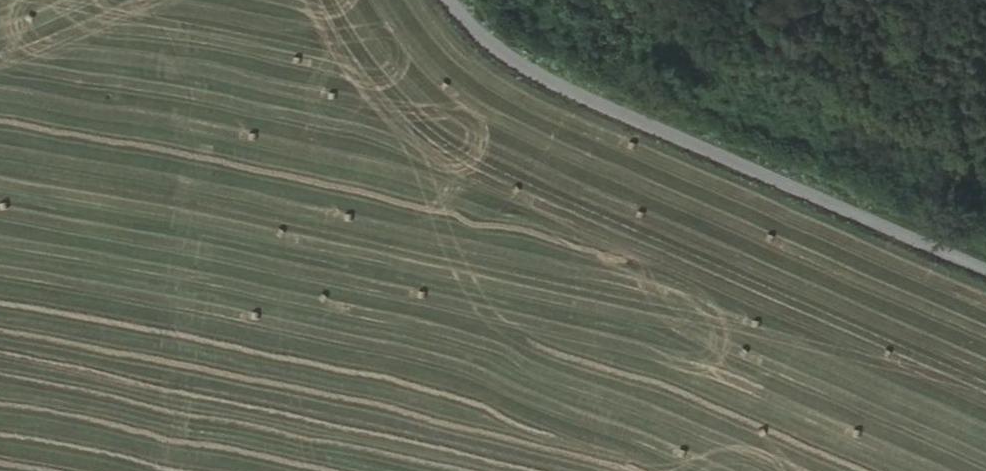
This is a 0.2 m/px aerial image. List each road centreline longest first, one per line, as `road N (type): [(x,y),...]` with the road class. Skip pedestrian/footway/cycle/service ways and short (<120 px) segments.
road 1 (unclassified): [(455,0),(485,38),(589,106),(985,272)]

